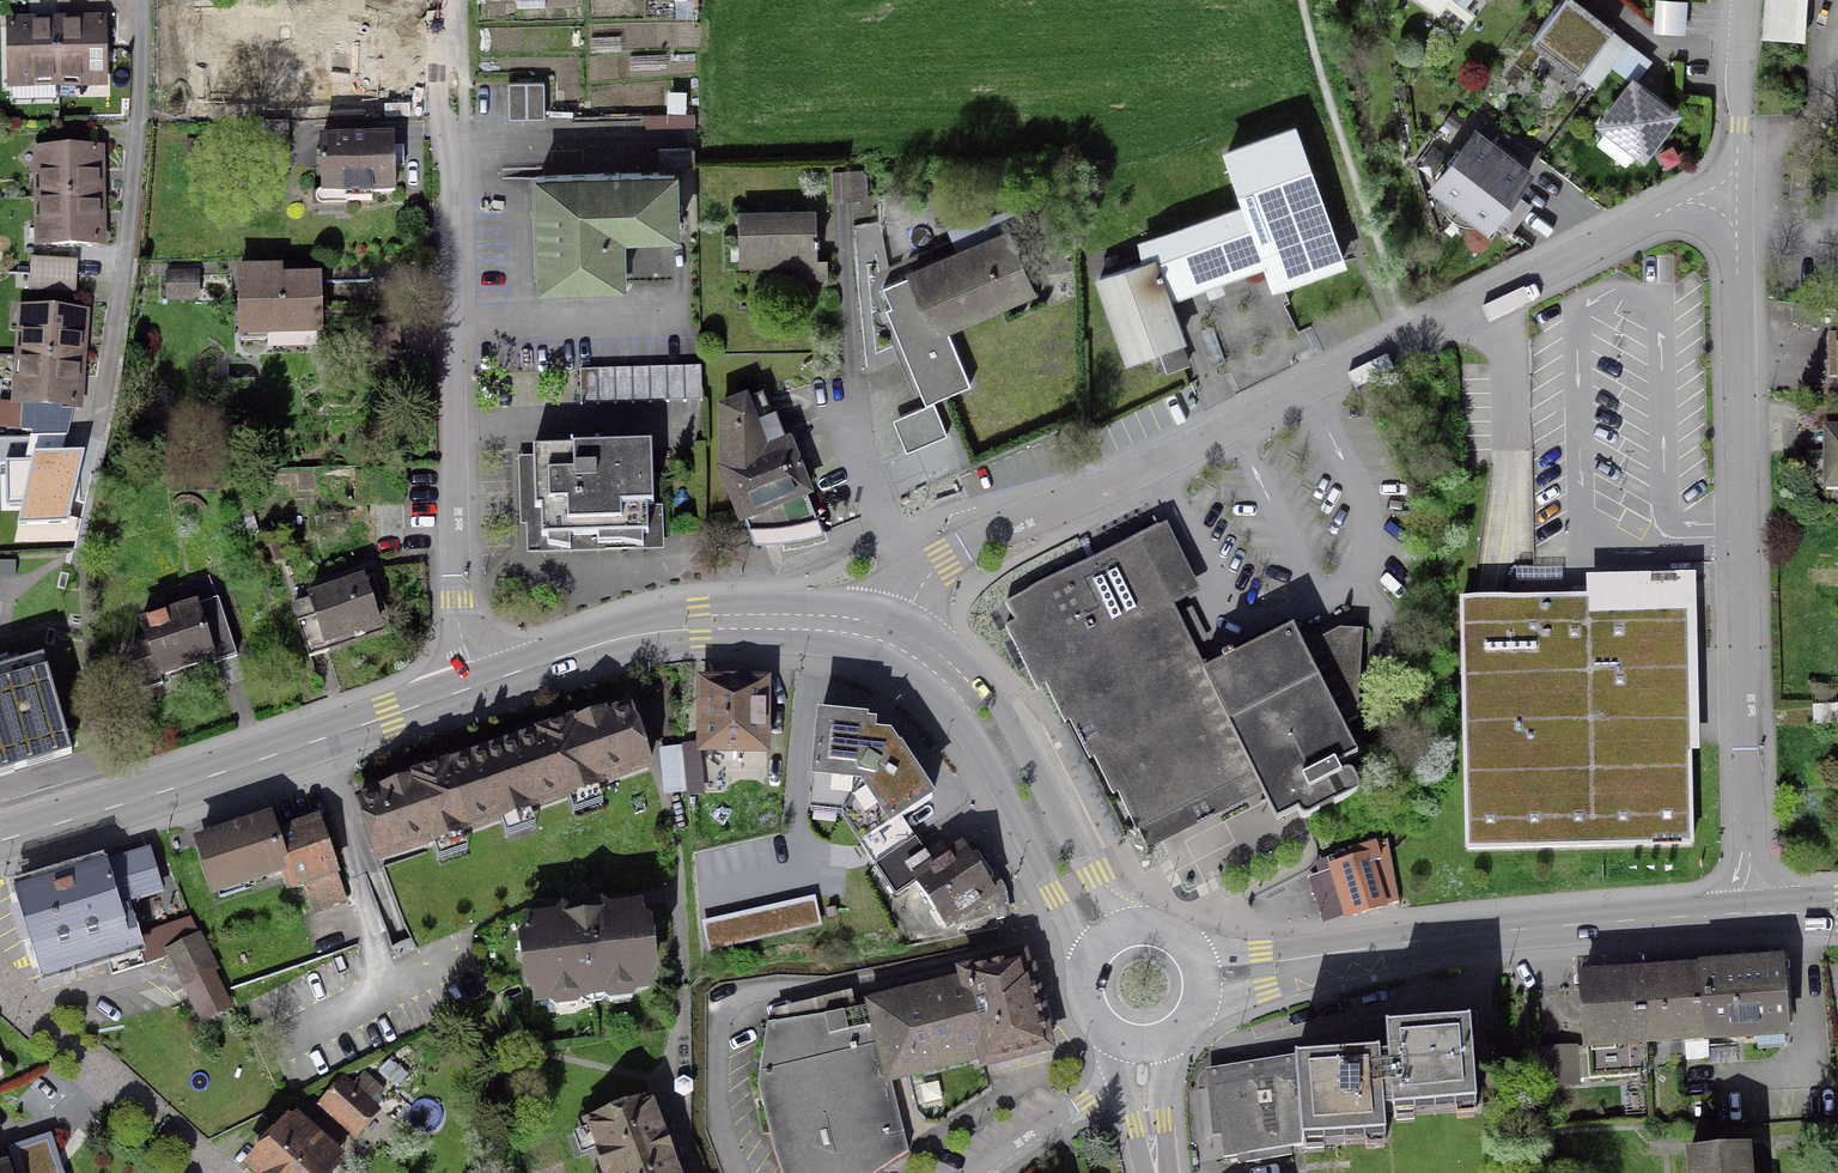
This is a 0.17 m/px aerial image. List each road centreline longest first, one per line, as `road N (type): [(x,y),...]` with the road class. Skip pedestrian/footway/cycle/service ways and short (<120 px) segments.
road 1 (residential): [(1736,206),(1649,221),(1082,501),(963,548),(927,578),(892,638)]
road 2 (residential): [(1736,206),(1754,912)]
road 3 (residential): [(476,687),(452,529),(440,0)]
road 4 (secondary): [(1202,981),(1450,937),(1754,912)]
road 5 (secondary): [(0,841),(476,687)]
road 6 (residential): [(93,439),(137,129),(138,0)]
road 7 (secondary): [(476,687),(602,644),(700,624),(821,623),(892,638)]
road 8 (secondary): [(961,685),(971,733),(1086,964)]
road 9 (secondary): [(1122,929),(999,705),(961,685)]
road 10 (residential): [(0,987),(215,1172)]
road 11 (residential): [(1740,0),(1736,206)]
road 12 (residential): [(1145,1091),(1085,1105),(982,1172)]

